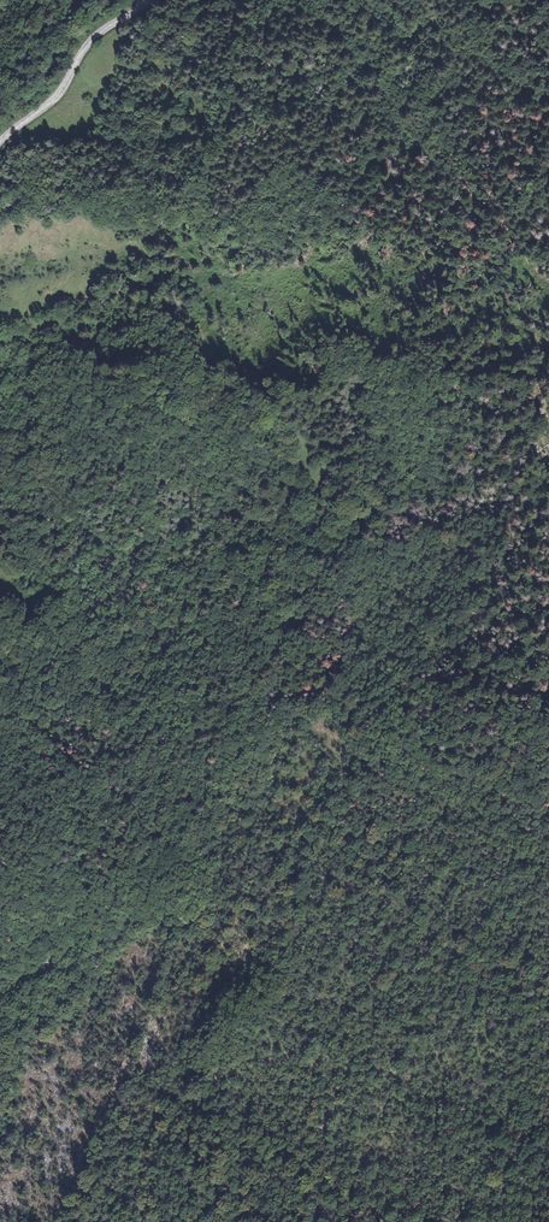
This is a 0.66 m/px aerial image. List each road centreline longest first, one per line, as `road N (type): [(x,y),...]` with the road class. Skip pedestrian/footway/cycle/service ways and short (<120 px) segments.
road 1 (tertiary): [(150,0),(90,41),(54,99),(0,142)]

